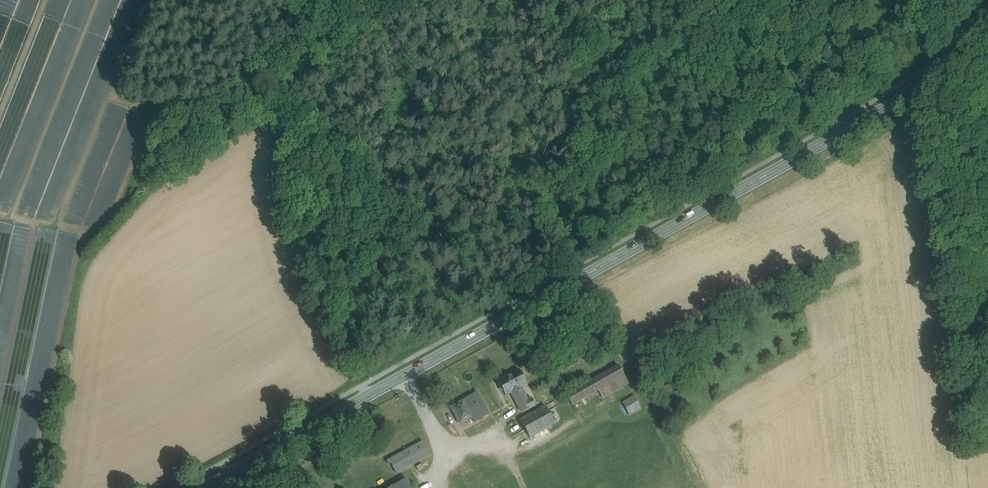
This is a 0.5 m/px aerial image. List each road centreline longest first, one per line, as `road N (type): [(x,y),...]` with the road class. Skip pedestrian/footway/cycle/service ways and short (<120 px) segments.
road 1 (secondary): [(201,487),(883,111),(987,24)]

